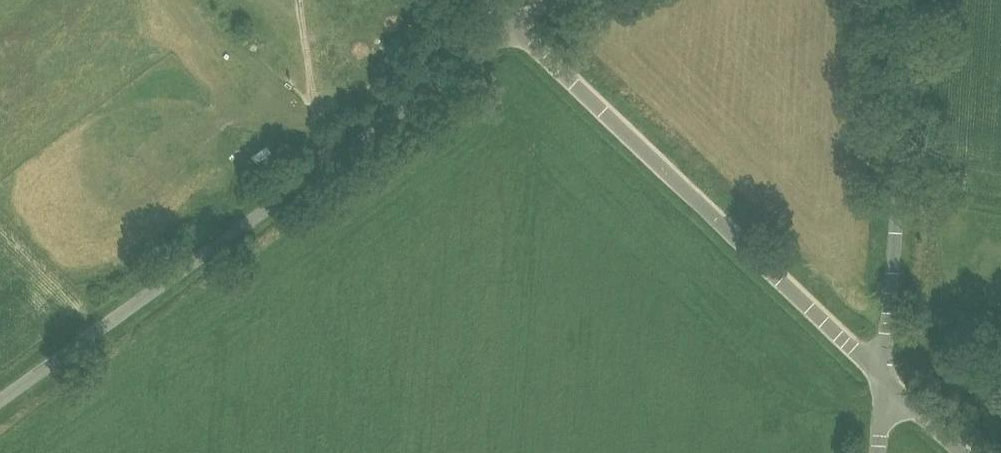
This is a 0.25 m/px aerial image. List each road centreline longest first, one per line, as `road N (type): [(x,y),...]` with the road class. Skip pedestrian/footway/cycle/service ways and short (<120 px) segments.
road 1 (residential): [(517,24),(0,404)]
road 2 (residential): [(885,382),(517,24)]
road 3 (unclassified): [(885,382),(917,0)]
road 4 (track): [(331,161),(177,0)]

